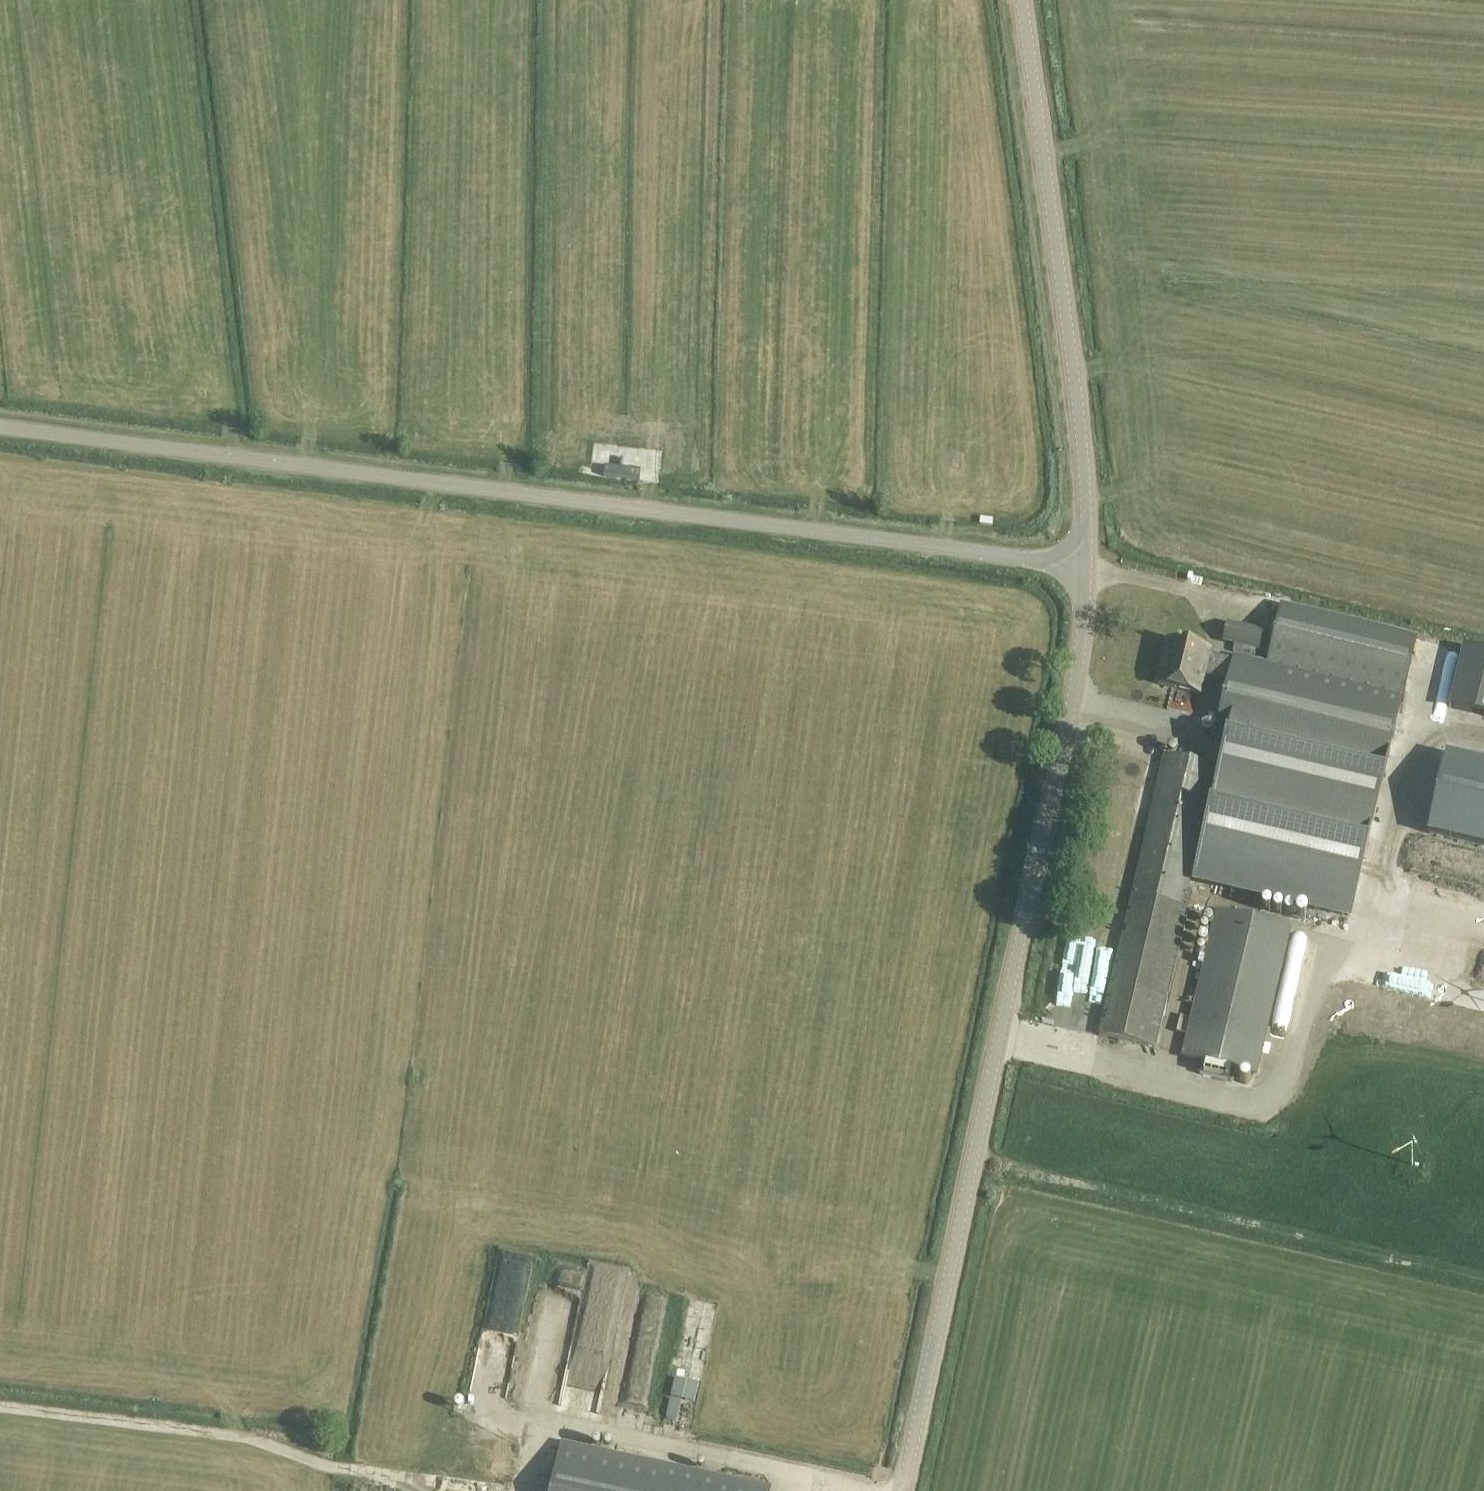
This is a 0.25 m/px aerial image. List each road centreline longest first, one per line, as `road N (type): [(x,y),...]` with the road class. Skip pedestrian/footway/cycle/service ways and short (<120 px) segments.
road 1 (unclassified): [(1084,566),(0,437)]
road 2 (unclassified): [(902,1490),(1073,686),(1084,566)]
road 3 (unclassified): [(1084,566),(1090,389),(1025,0)]

